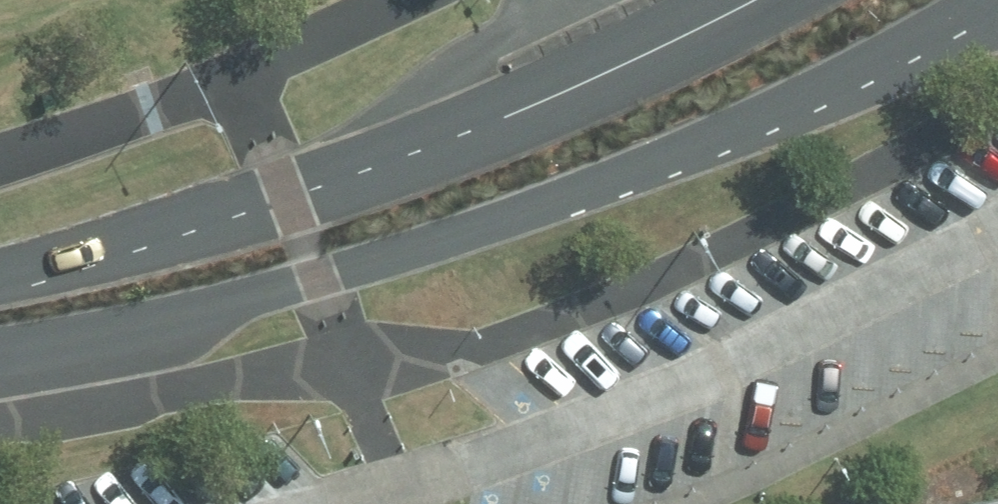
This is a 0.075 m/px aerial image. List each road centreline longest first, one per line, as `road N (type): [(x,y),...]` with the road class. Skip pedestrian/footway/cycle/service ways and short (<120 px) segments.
road 1 (tertiary): [(997,0),(706,143),(463,233),(166,317),(0,348)]
road 2 (tertiary): [(0,277),(405,154),(546,100),(756,0)]

